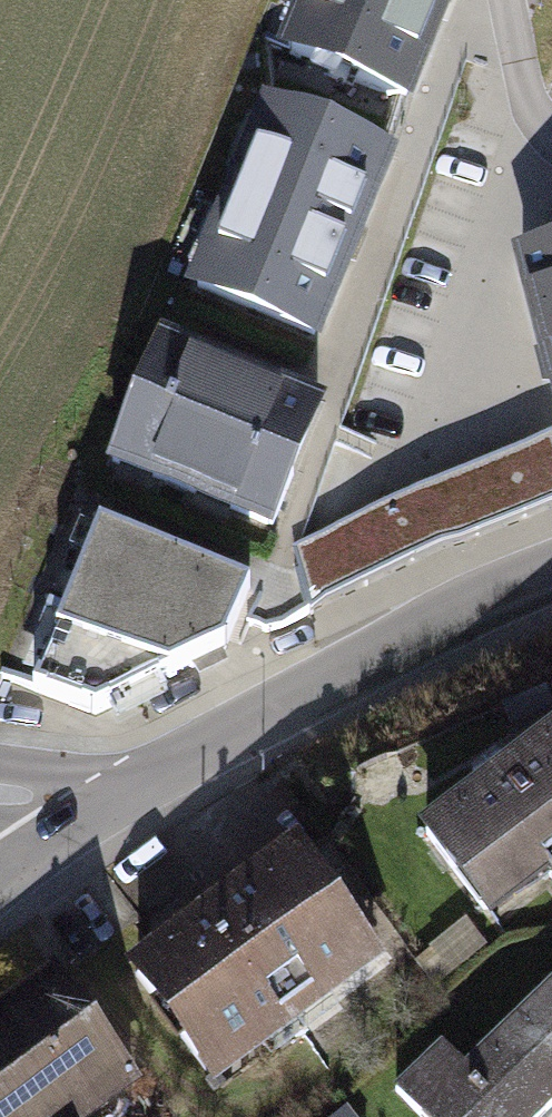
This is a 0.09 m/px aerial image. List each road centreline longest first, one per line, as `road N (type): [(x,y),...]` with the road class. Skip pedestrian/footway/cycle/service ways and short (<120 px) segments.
road 1 (residential): [(58,842),(398,641),(551,577)]
road 2 (residential): [(551,135),(525,86),(503,0)]

